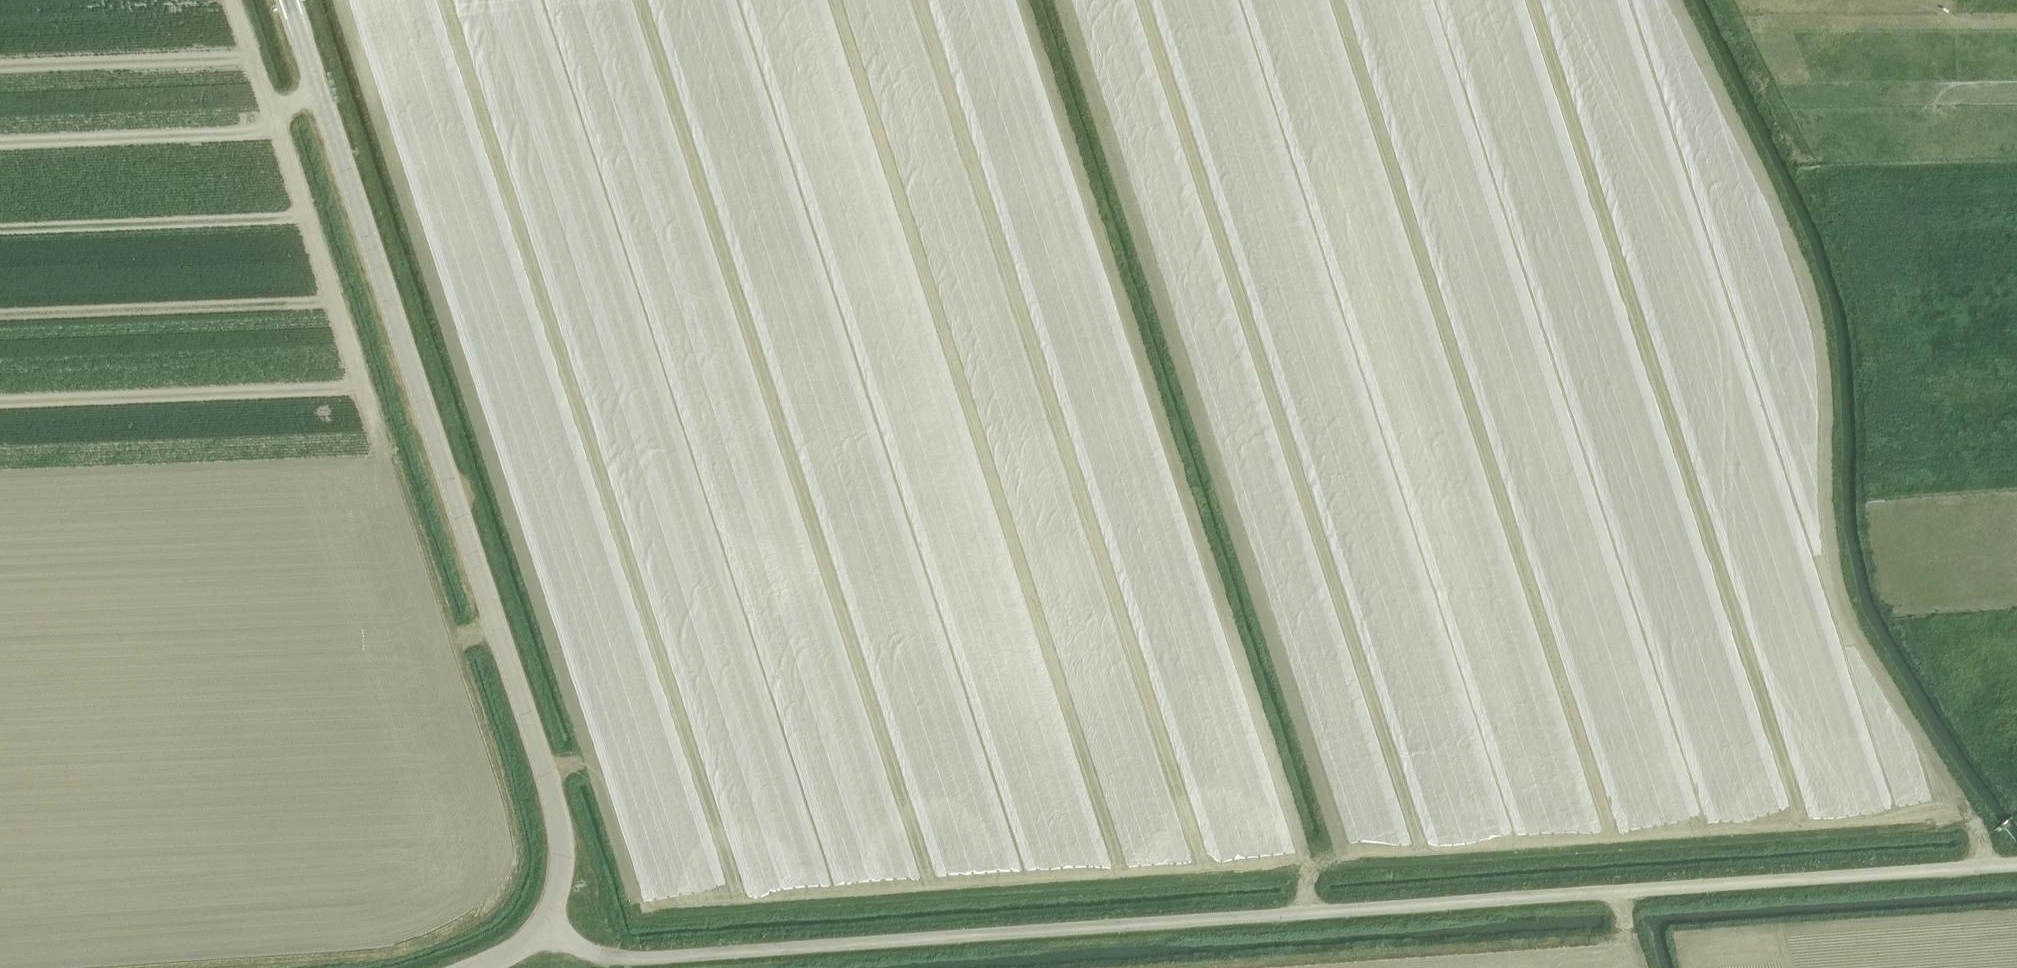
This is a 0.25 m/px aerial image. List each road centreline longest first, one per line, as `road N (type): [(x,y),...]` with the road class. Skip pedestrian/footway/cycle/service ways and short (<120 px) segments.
road 1 (unclassified): [(542,924),(583,948),(629,958),(2016,864)]
road 2 (tertiary): [(542,924),(557,892),(556,805),(289,0)]

